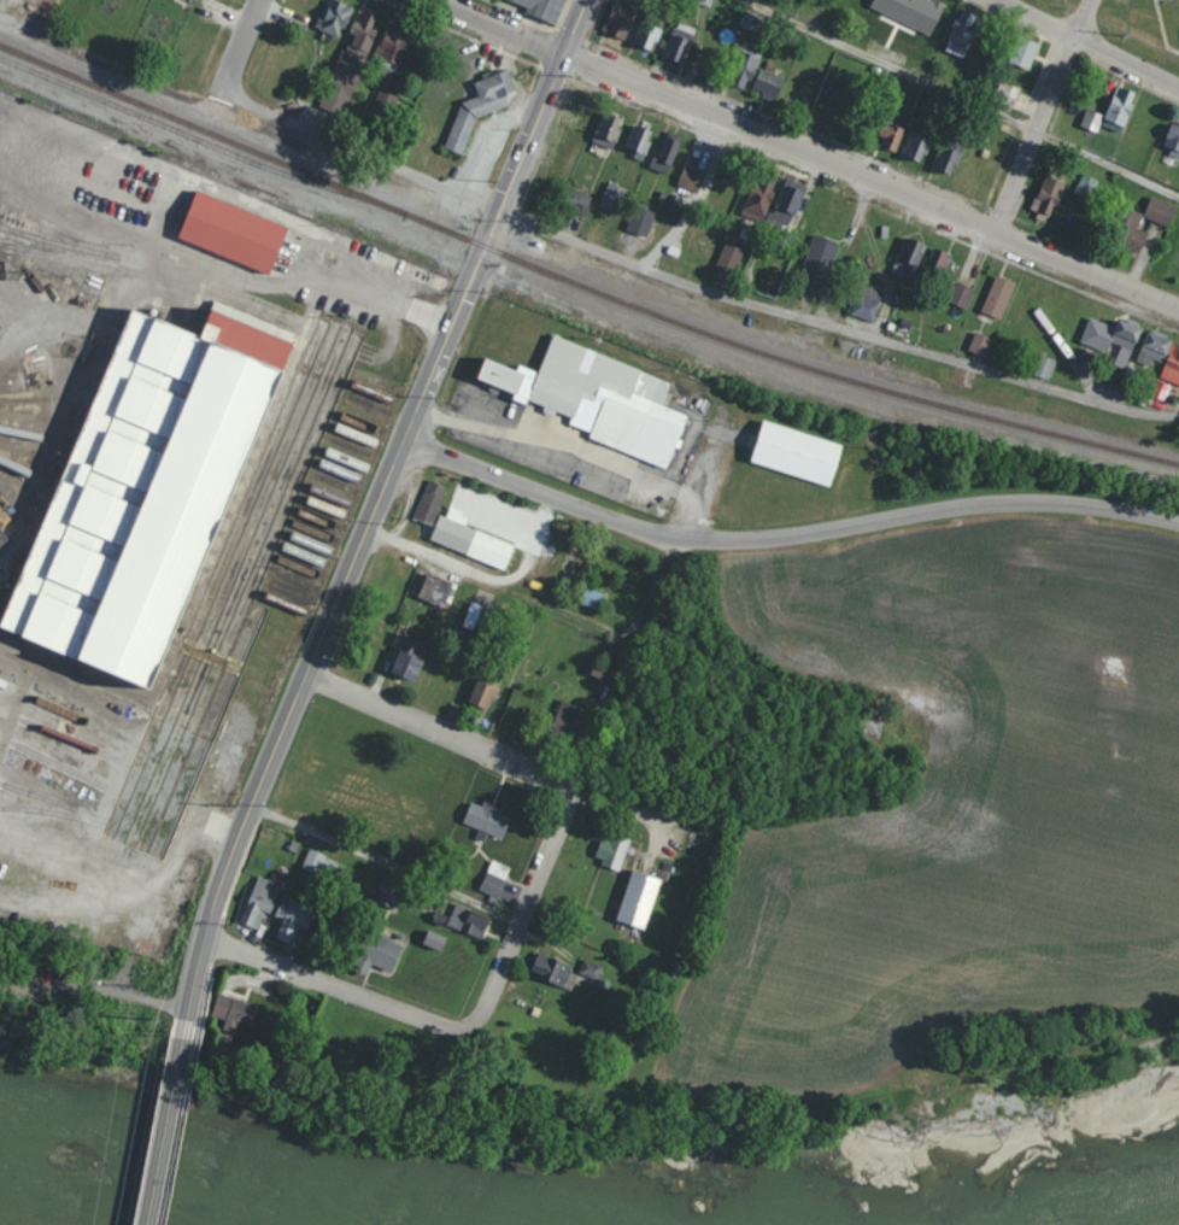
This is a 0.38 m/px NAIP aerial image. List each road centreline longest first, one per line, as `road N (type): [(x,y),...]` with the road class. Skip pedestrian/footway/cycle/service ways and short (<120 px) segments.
road 1 (tertiary): [(183,1038),(223,862),(586,0)]
road 2 (residential): [(269,119),(728,299),(1115,414),(1178,421)]
road 3 (residential): [(1178,322),(632,81),(423,0)]
road 4 (residential): [(1178,216),(709,0)]
road 5 (residential): [(831,527),(738,539),(678,537),(633,527),(399,436)]
road 6 (residential): [(831,527),(1039,504),(1178,522)]
road 7 (residential): [(570,785),(300,668)]
road 8 (residential): [(570,785),(678,537)]
road 9 (residential): [(989,242),(1091,0)]
road 10 (residential): [(325,983),(445,1028),(469,1024),(508,938)]
road 11 (residential): [(1178,109),(958,0)]
road 12 (tertiary): [(147,1224),(183,1038)]
road 13 (residential): [(256,0),(228,96),(269,119)]
road 14 (residential): [(201,936),(325,983)]

